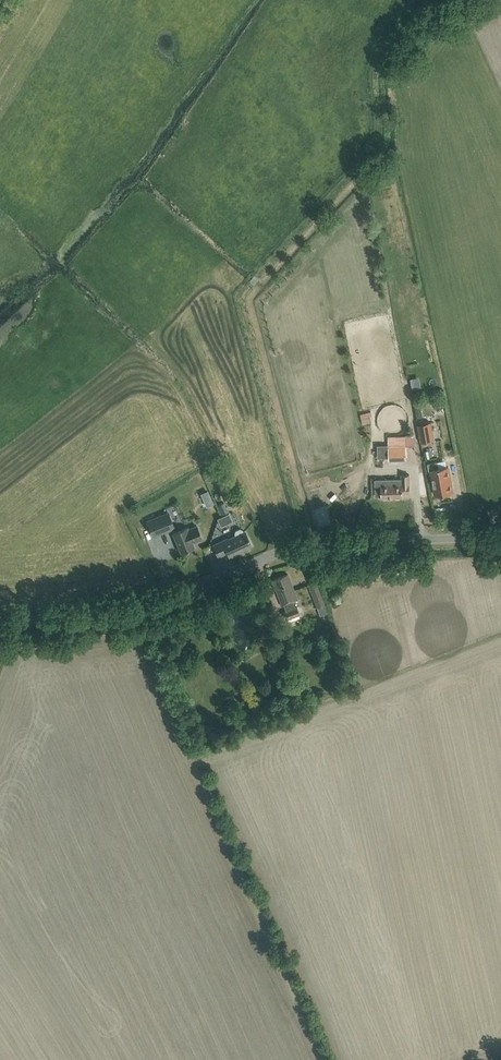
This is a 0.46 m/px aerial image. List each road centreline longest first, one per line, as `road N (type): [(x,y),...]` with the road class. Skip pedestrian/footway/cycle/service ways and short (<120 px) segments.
road 1 (unclassified): [(0,621),(138,605),(306,546),(500,536)]
road 2 (track): [(256,278),(242,301),(306,546)]

